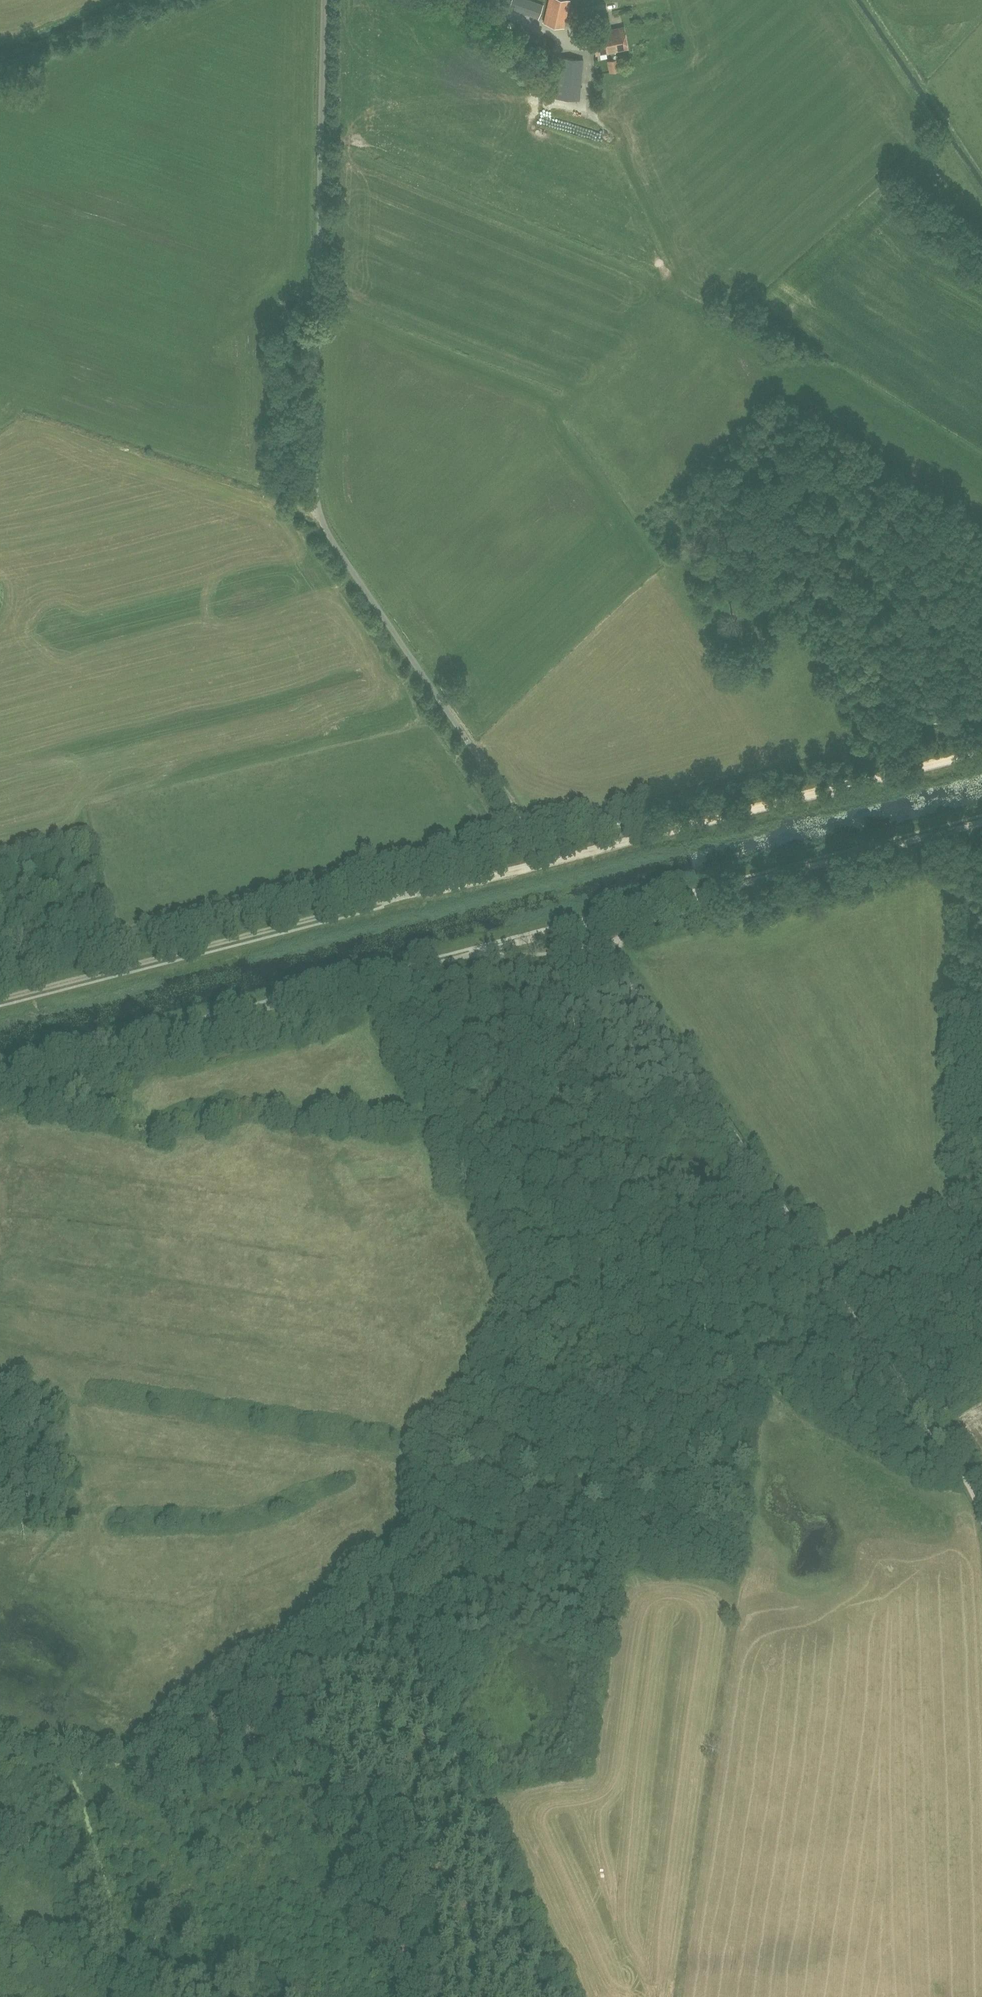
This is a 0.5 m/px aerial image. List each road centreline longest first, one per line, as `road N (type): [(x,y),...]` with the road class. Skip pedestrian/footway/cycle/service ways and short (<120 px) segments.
road 1 (track): [(0,1075),(981,822)]
road 2 (unclassified): [(526,831),(317,504),(324,0)]
road 3 (track): [(923,1419),(601,942)]
road 4 (track): [(406,897),(0,999)]
road 5 (track): [(406,897),(449,870),(517,847),(526,831),(551,837),(646,822),(687,826)]
road 6 (track): [(981,751),(687,826)]
road 7 (track): [(687,826),(406,897)]
road 8 (track): [(601,942),(514,957),(481,952)]

